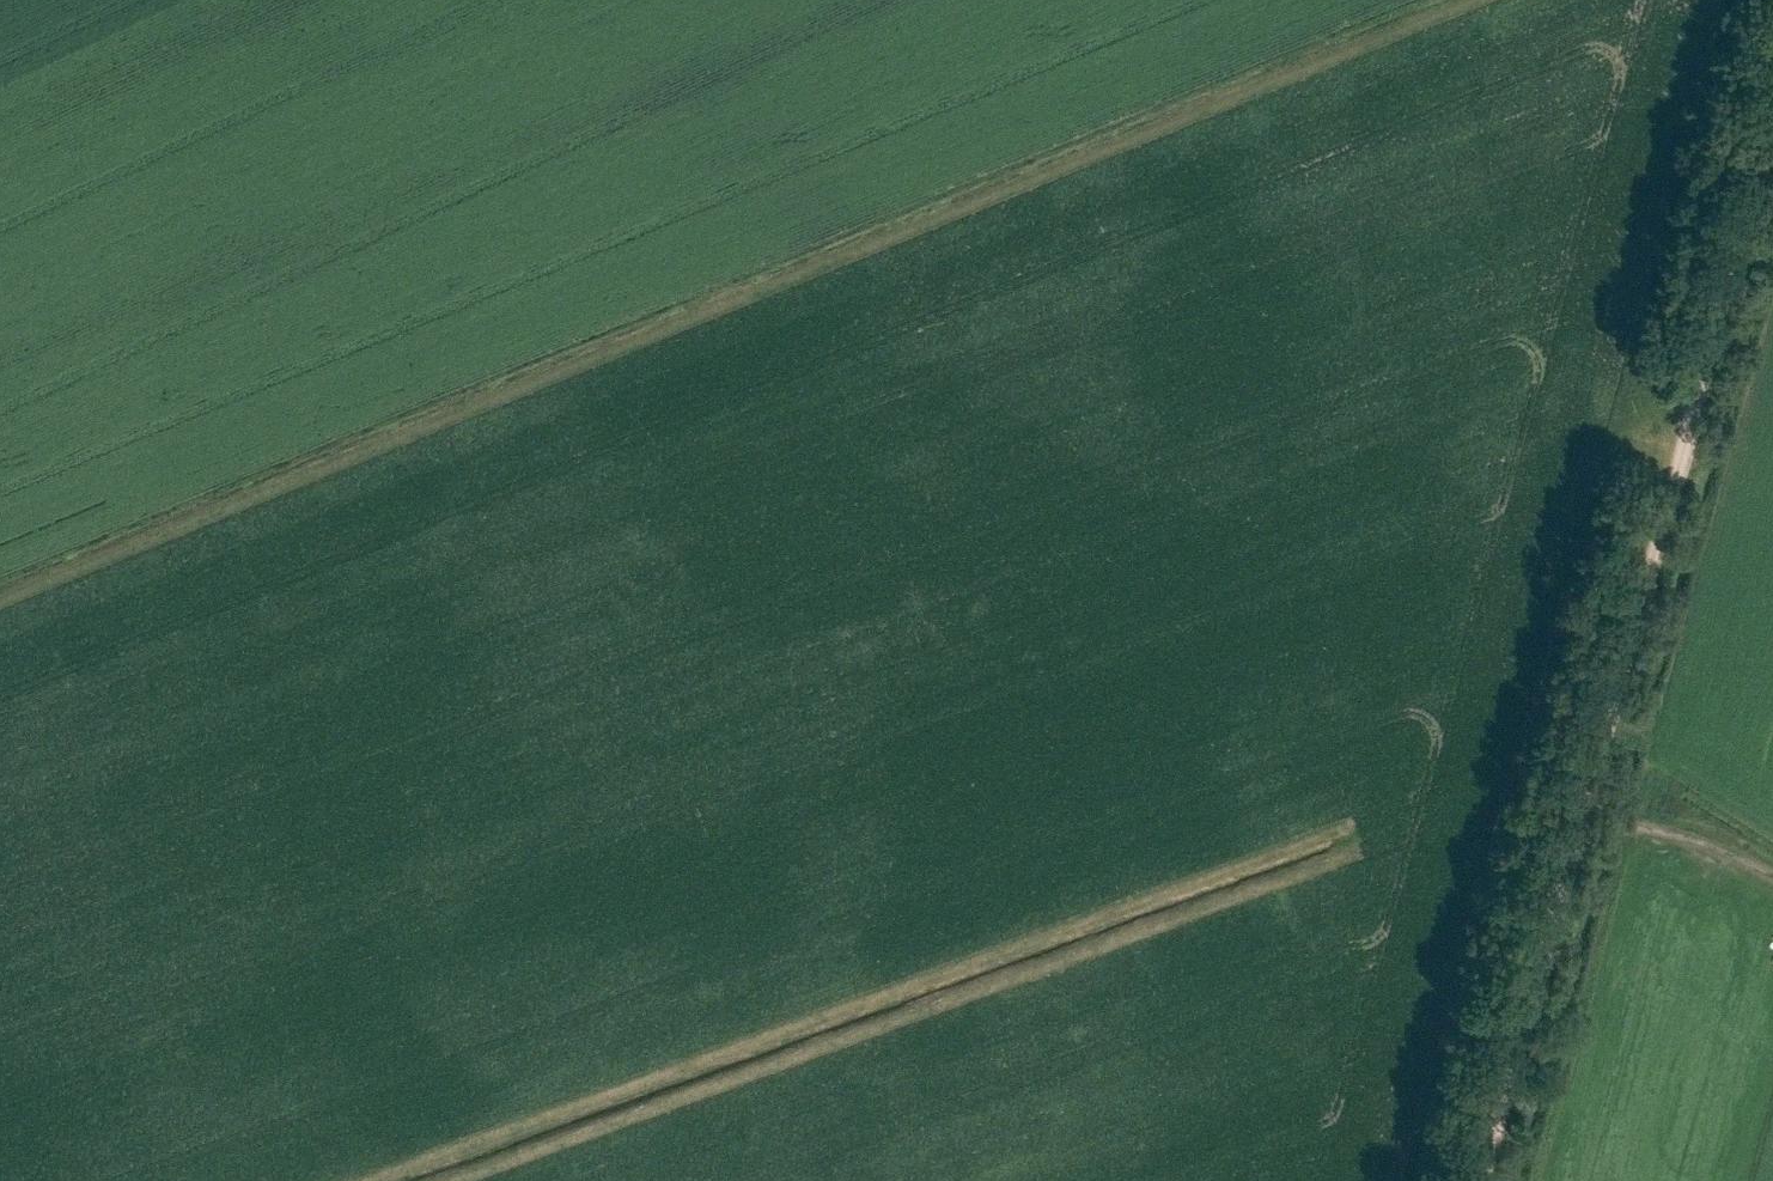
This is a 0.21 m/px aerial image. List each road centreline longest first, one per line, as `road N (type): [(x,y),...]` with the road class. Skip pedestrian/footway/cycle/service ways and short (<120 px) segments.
road 1 (track): [(1483,1180),(1772,126)]

